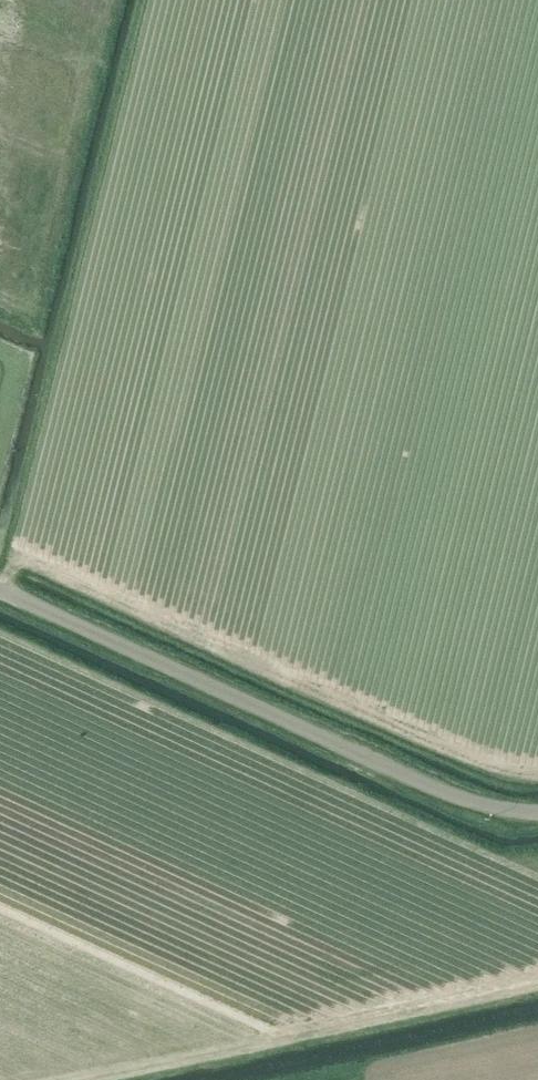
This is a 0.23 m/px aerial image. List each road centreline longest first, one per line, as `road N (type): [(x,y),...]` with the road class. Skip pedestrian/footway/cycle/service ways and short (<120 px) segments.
road 1 (unclassified): [(537,814),(456,797),(0,591)]

